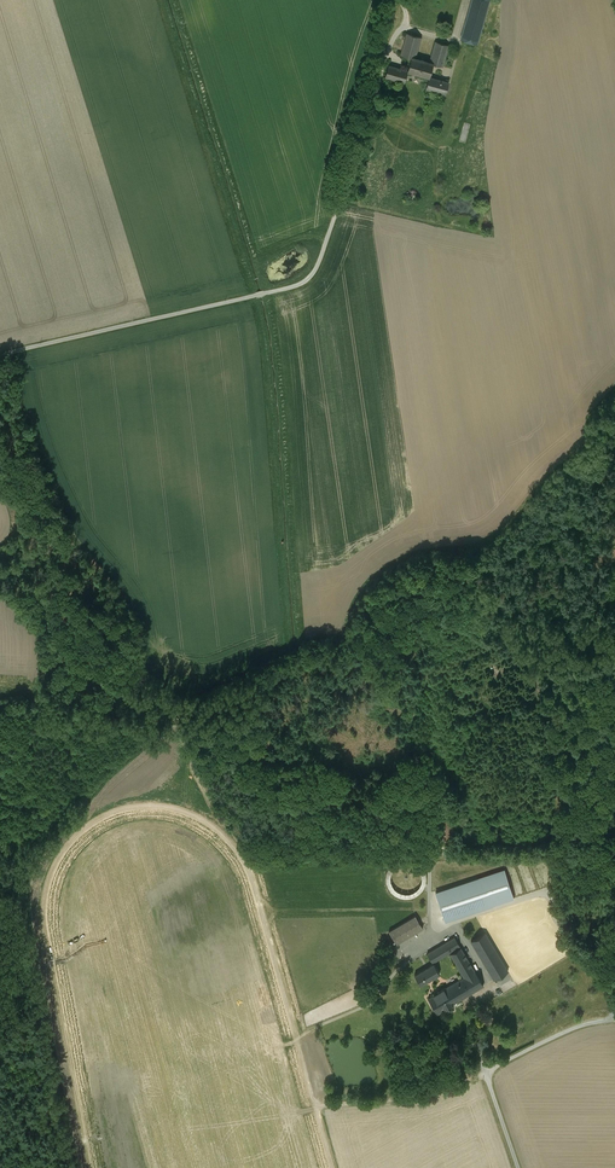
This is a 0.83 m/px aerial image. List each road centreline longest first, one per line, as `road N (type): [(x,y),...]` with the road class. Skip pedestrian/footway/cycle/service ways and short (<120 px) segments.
road 1 (unclassified): [(0,353),(311,277),(405,24),(399,0)]
road 2 (track): [(298,802),(219,770),(182,725),(114,699),(68,649),(29,634)]
road 3 (track): [(316,1105),(460,1084),(610,1019),(614,1004)]

